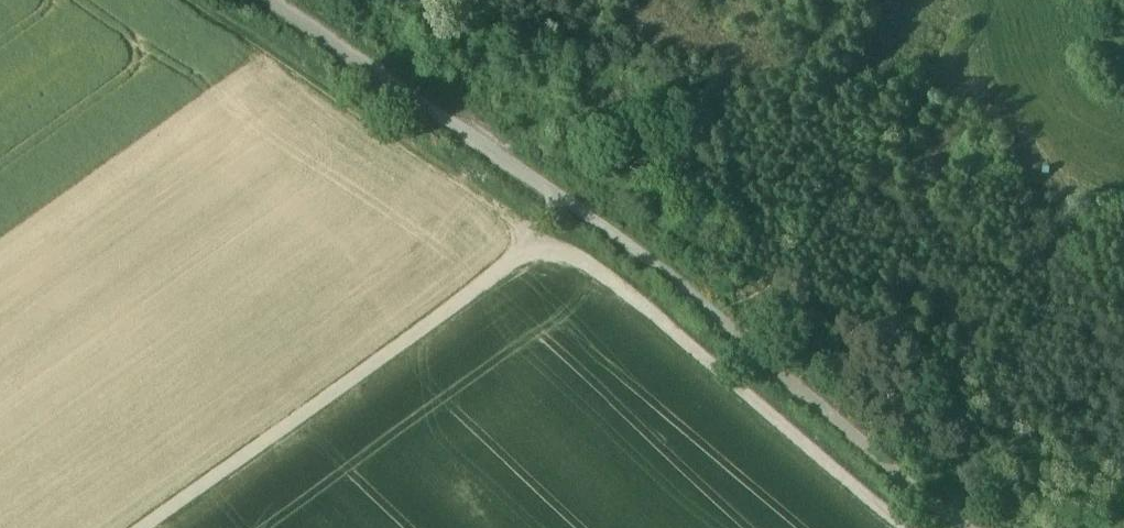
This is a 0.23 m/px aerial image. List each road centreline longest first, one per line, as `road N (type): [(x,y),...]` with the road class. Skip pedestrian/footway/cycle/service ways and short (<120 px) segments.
road 1 (track): [(141,527),(517,257),(546,248)]
road 2 (track): [(968,527),(594,228)]
road 3 (track): [(903,527),(670,335),(564,253),(546,248)]
road 4 (track): [(594,228),(496,155),(252,0)]

